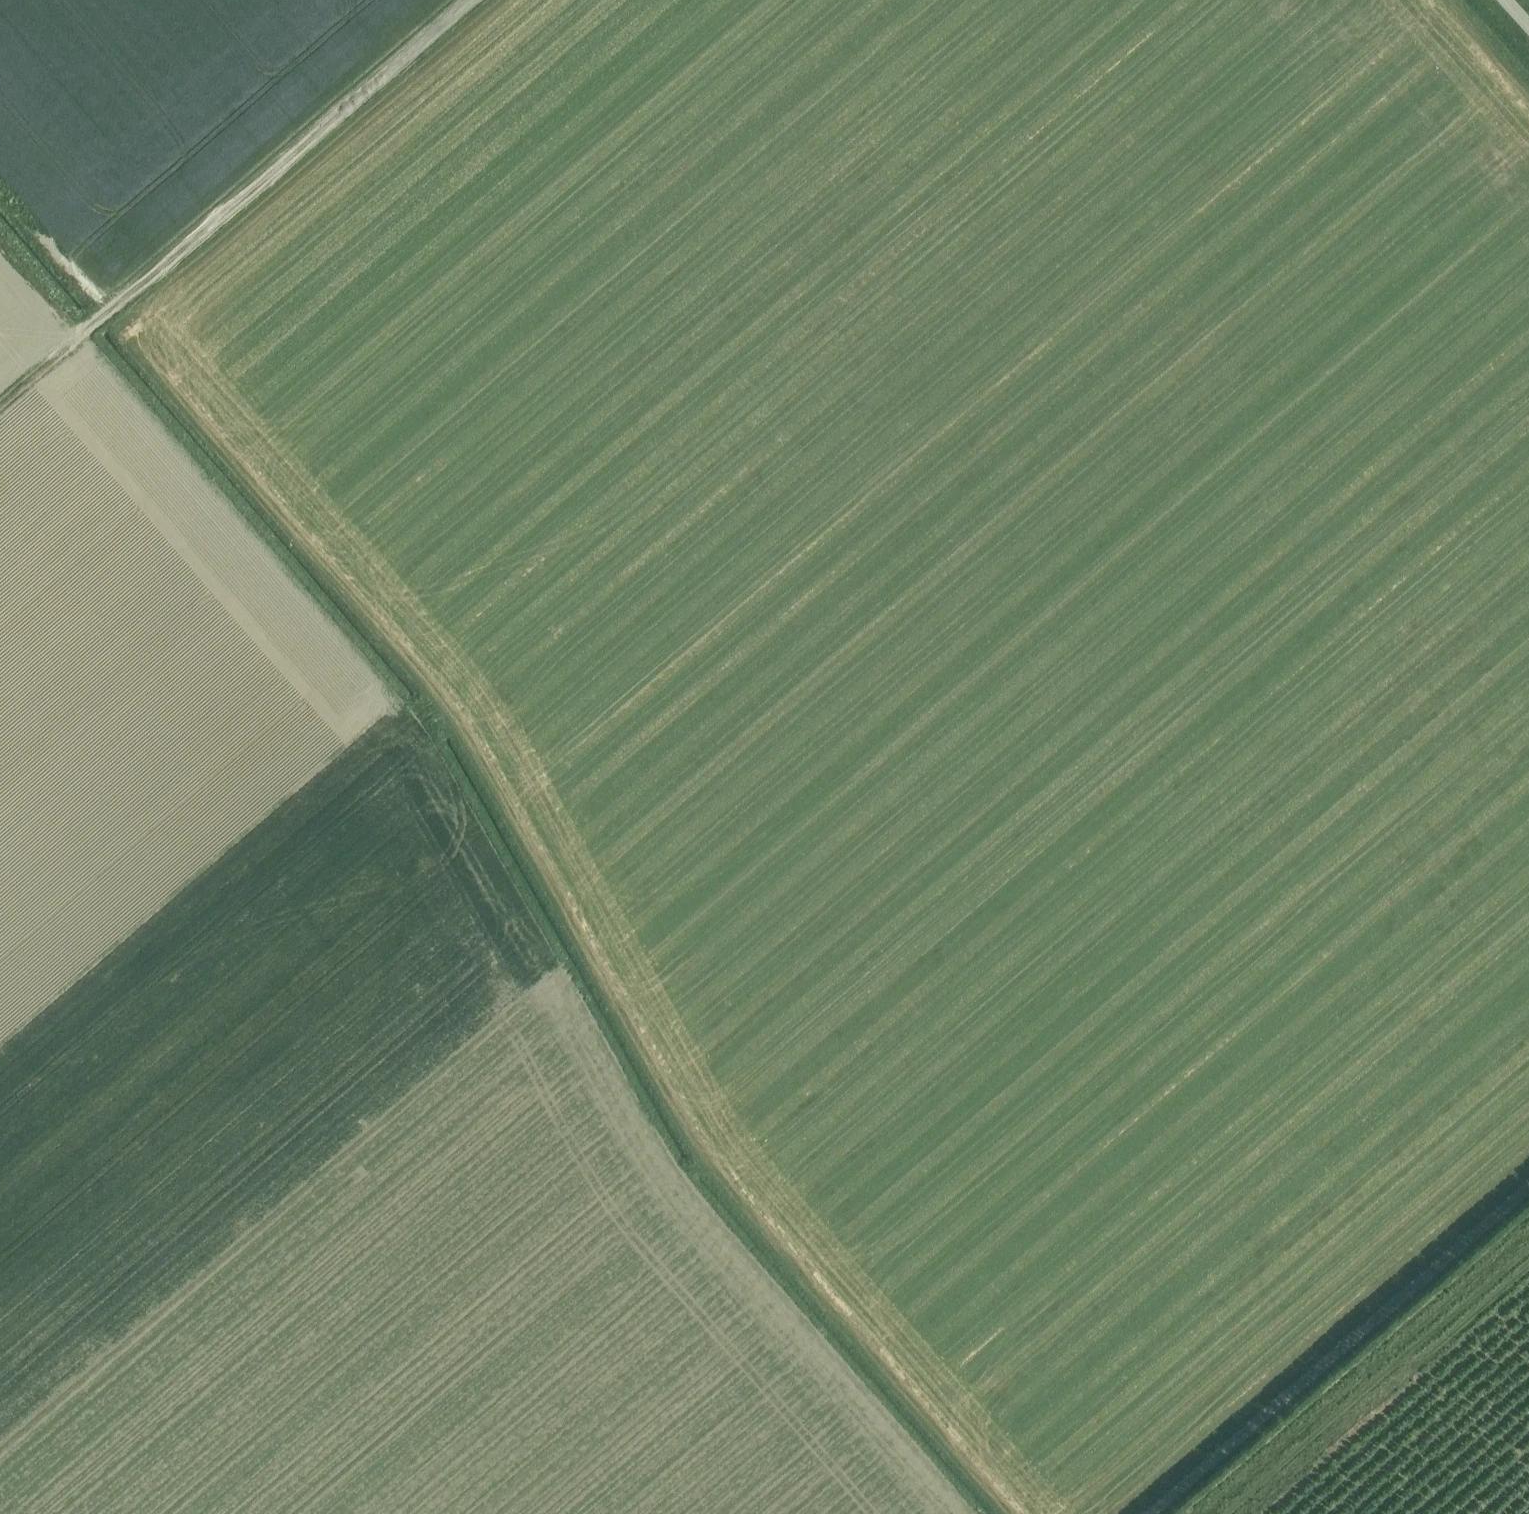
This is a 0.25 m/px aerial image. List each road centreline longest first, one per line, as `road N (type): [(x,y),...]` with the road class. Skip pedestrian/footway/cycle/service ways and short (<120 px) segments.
road 1 (track): [(56,359),(470,0)]
road 2 (unclassified): [(1140,1513),(1528,1180)]

